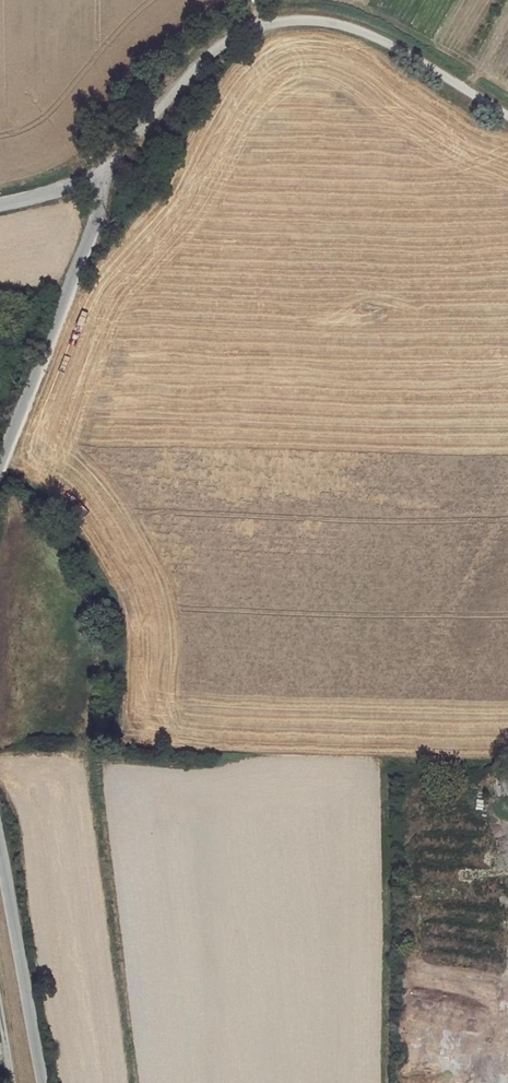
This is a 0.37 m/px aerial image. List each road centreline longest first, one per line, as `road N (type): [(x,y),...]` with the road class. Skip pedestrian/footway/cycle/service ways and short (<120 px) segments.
road 1 (unclassified): [(100,184),(188,76),(222,47),(281,22),(369,37),(507,117)]
road 2 (unclassified): [(0,464),(98,213),(100,184)]
road 3 (unclassified): [(43,1082),(0,848)]

